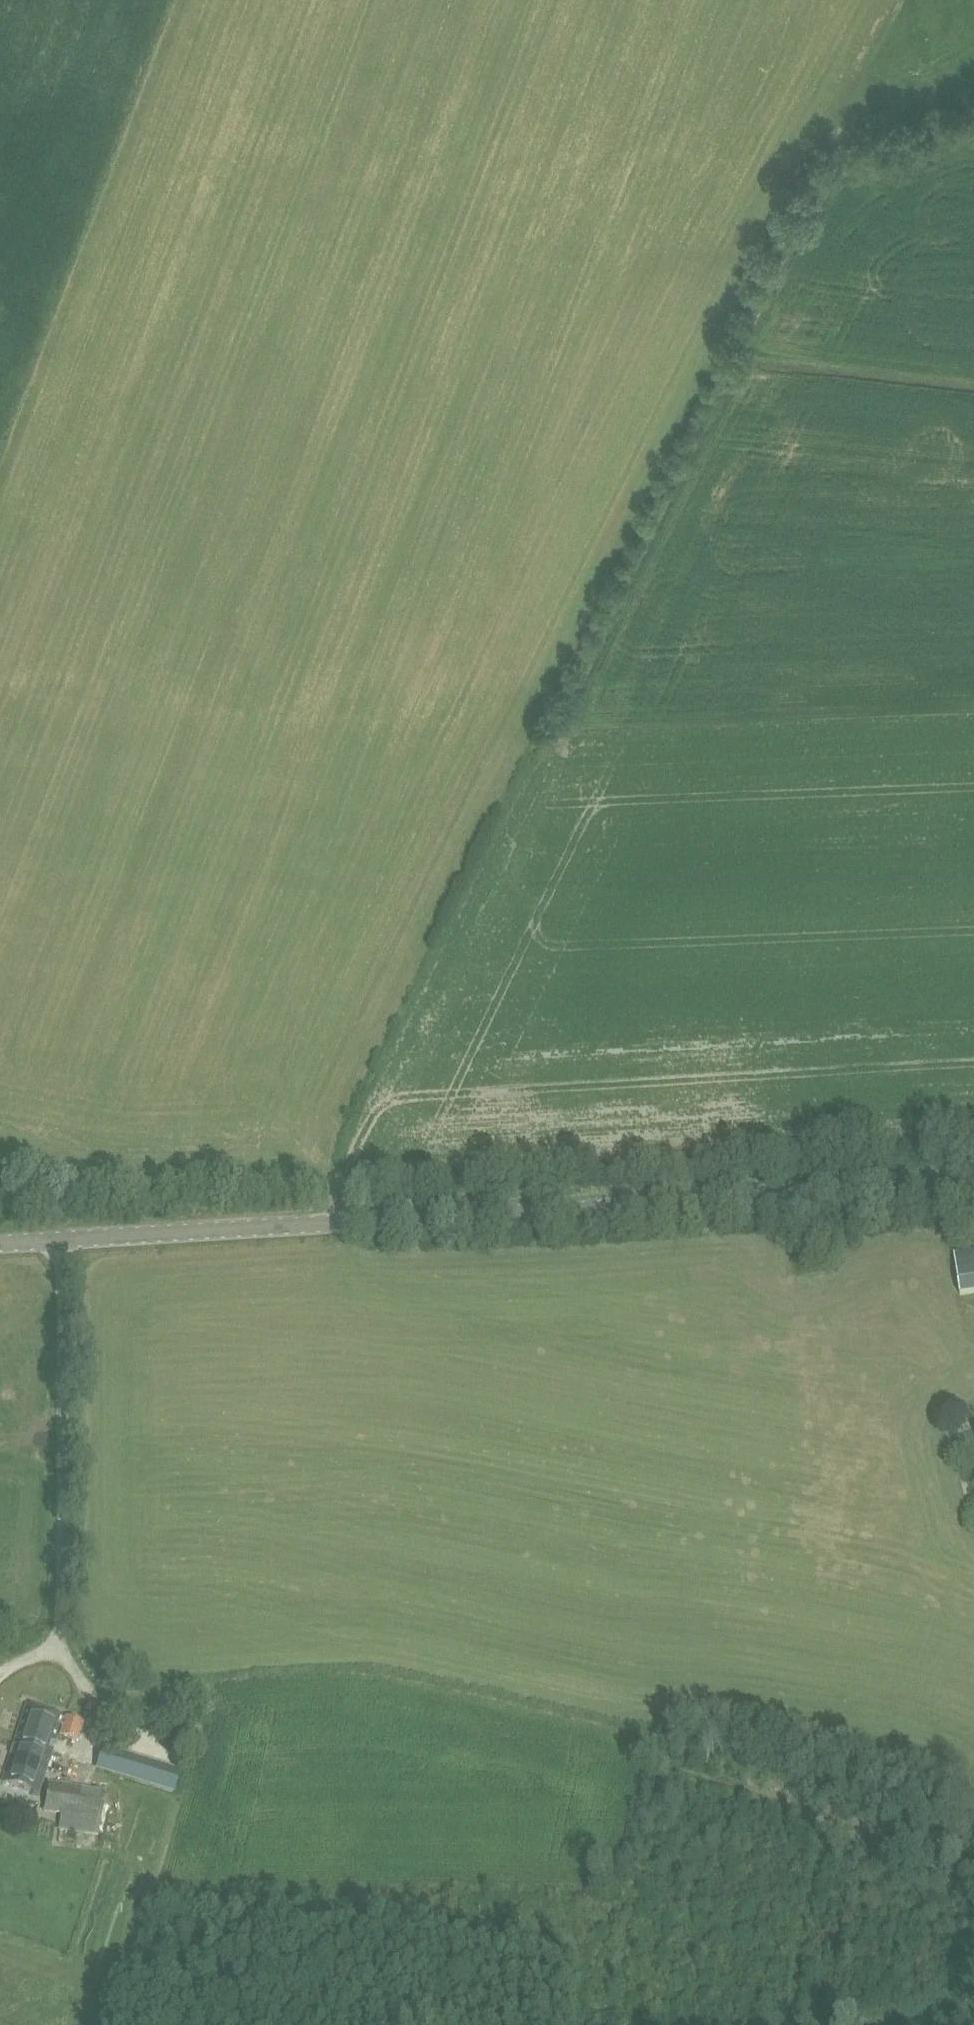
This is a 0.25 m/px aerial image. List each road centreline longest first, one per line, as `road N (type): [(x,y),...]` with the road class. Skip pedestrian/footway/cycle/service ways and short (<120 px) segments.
road 1 (unclassified): [(0,1240),(973,1183)]

